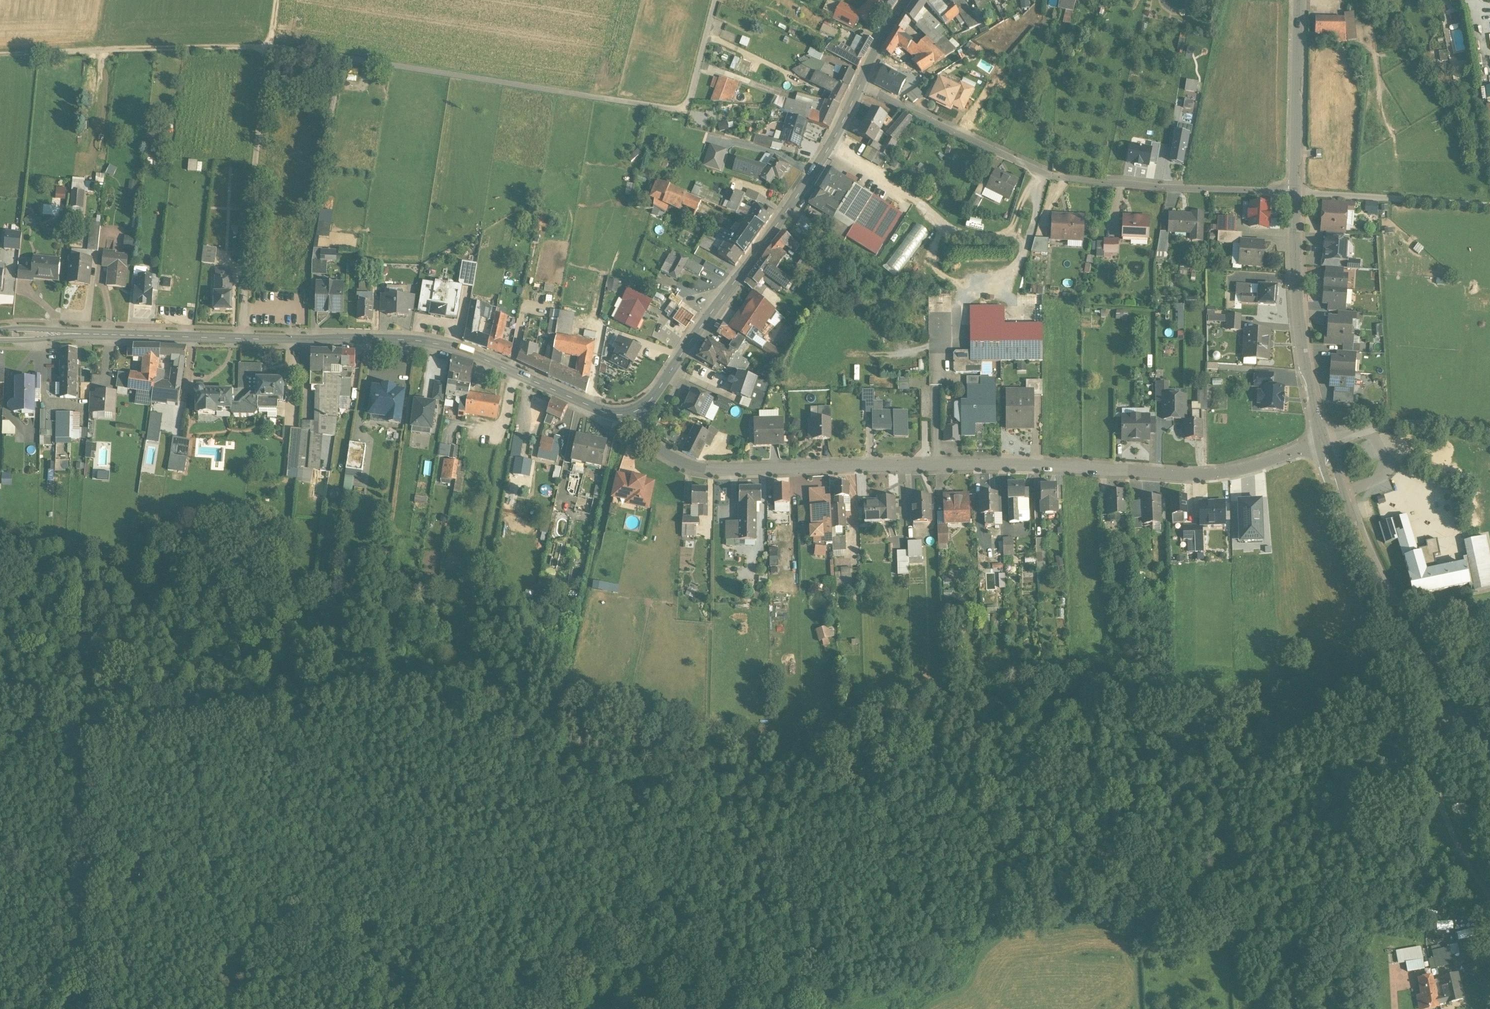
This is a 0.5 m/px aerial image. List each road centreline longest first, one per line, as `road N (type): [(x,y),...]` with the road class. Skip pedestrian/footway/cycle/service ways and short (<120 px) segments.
road 1 (track): [(240,334),(272,49),(686,111),(716,0)]
road 2 (residential): [(631,409),(669,452),(709,467),(967,463),(1205,475),(1326,442)]
road 3 (secondary): [(0,332),(403,336),(439,341),(606,409),(631,409)]
road 4 (residential): [(1302,193),(1044,174),(860,82)]
road 5 (secondary): [(631,409),(652,394),(791,202),(860,82)]
road 6 (tertiary): [(1326,442),(1406,632),(1489,762)]
road 7 (track): [(0,58),(272,49),(277,0)]
road 8 (tertiary): [(1302,193),(1306,355),(1326,442)]
road 9 (track): [(1463,720),(1439,740),(1439,788),(1489,892)]
road 10 (tertiary): [(1301,0),(1302,193)]
road 11 (track): [(1302,193),(1489,207)]

